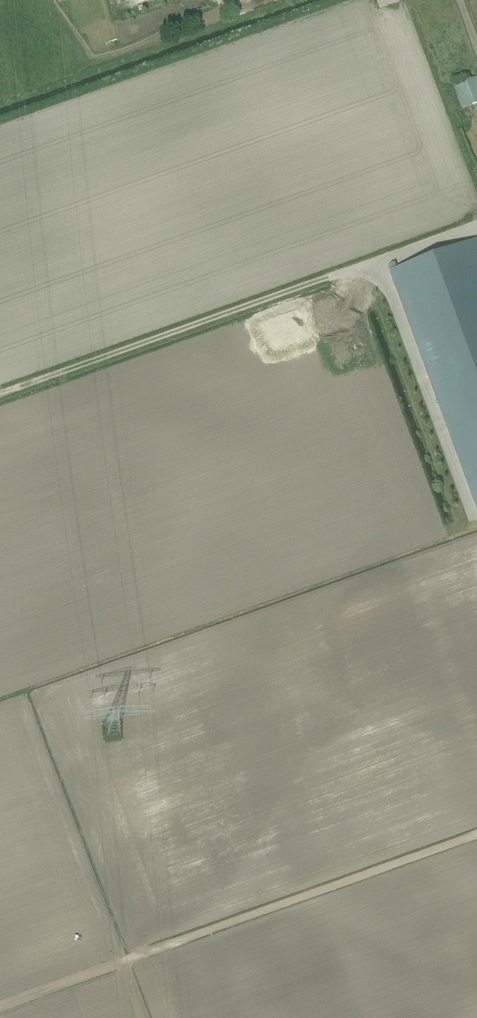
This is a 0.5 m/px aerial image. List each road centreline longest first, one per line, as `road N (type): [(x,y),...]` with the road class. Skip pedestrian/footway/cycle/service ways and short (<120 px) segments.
road 1 (track): [(476,837),(0,1008)]
road 2 (track): [(376,262),(0,397)]

